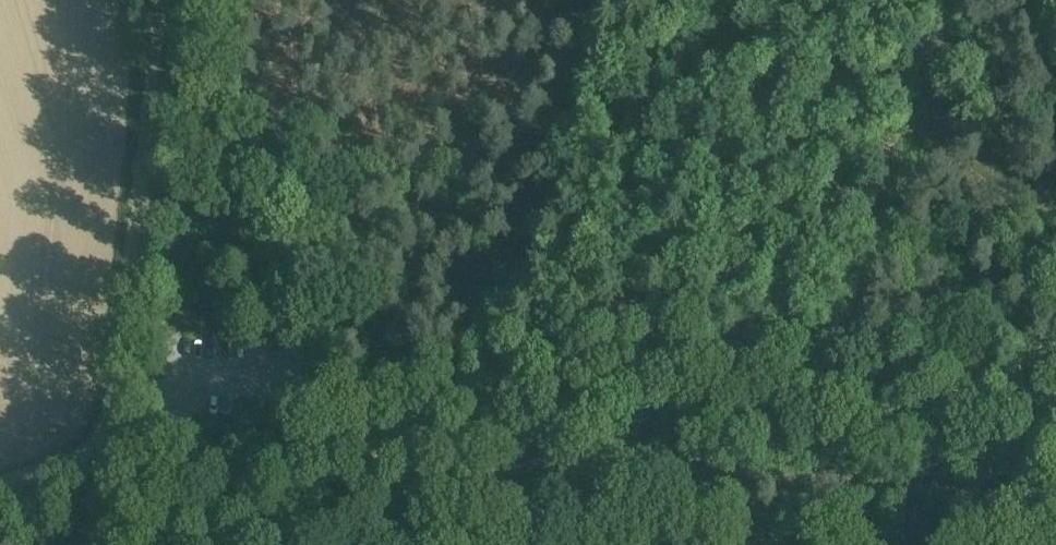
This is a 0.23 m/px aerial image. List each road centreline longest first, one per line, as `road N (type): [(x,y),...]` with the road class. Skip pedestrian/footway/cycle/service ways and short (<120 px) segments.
road 1 (track): [(1055,483),(422,451)]
road 2 (unclassified): [(163,0),(90,465)]
road 3 (track): [(422,451),(182,456)]

